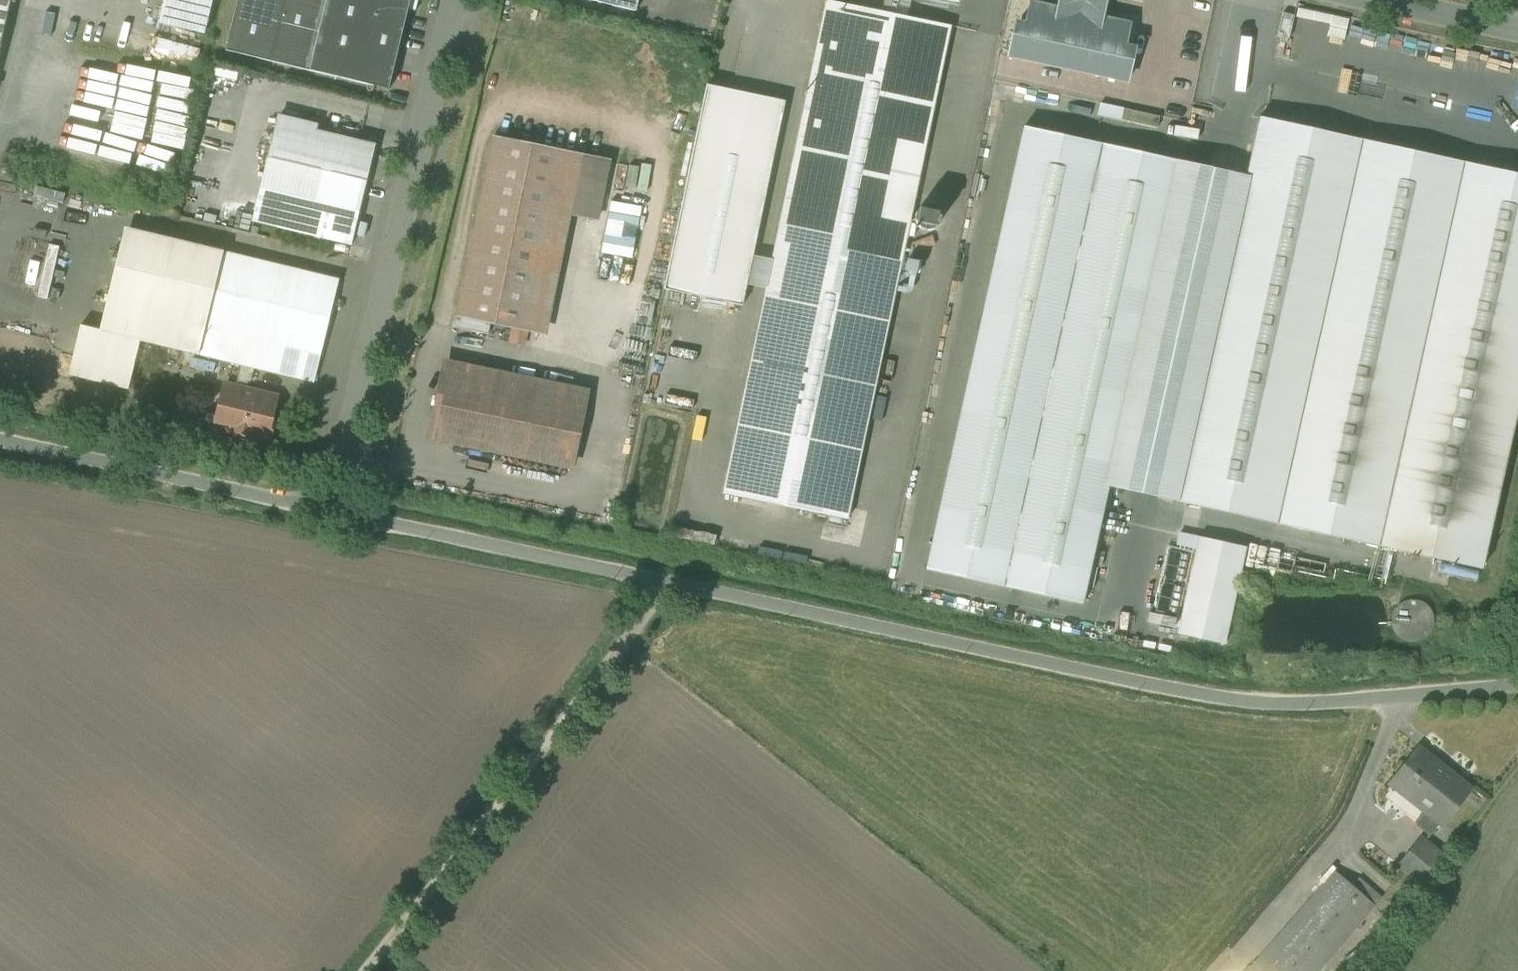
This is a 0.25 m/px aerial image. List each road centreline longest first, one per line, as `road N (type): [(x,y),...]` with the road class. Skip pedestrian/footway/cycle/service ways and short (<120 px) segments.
road 1 (unclassified): [(1517,687),(1351,702),(1229,698),(334,511)]
road 2 (residential): [(334,511),(453,0)]
road 3 (track): [(657,580),(608,667),(368,970)]
road 4 (unclassified): [(334,511),(0,441)]
road 5 (residential): [(1517,36),(1348,0)]

